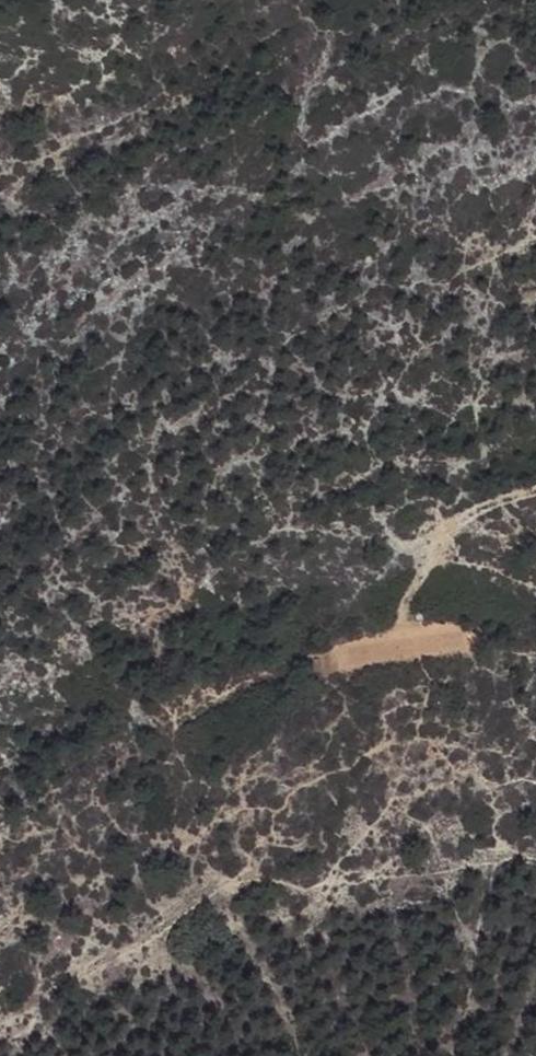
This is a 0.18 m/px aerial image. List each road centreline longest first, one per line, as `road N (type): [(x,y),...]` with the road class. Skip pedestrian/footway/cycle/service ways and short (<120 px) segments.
road 1 (track): [(535,863),(505,859),(215,885),(144,924),(0,1028)]
road 2 (track): [(535,492),(489,504),(443,538),(401,614)]

